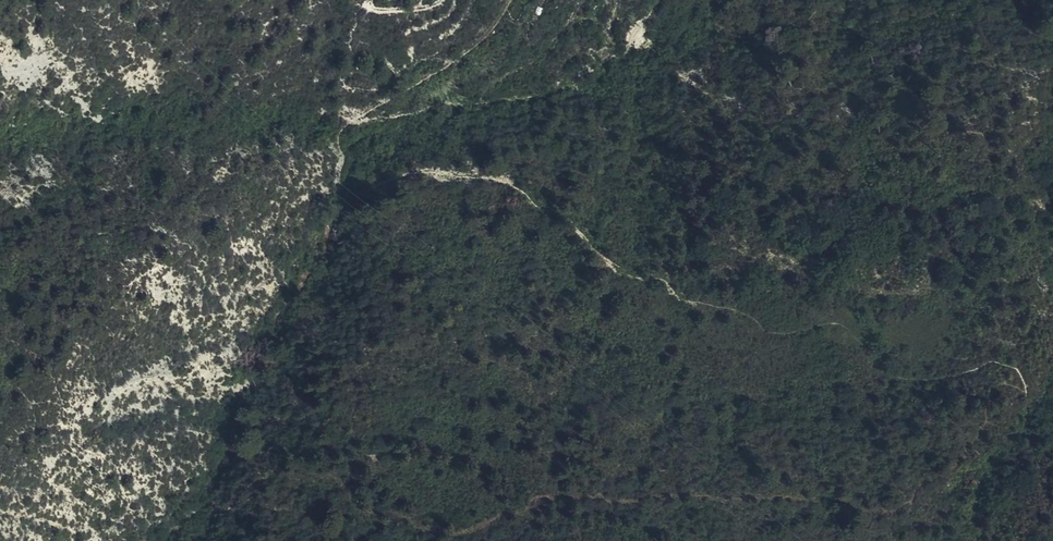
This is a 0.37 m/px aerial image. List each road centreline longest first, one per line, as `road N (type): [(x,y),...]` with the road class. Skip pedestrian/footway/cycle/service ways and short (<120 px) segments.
road 1 (track): [(509,0),(469,47),(351,123)]

